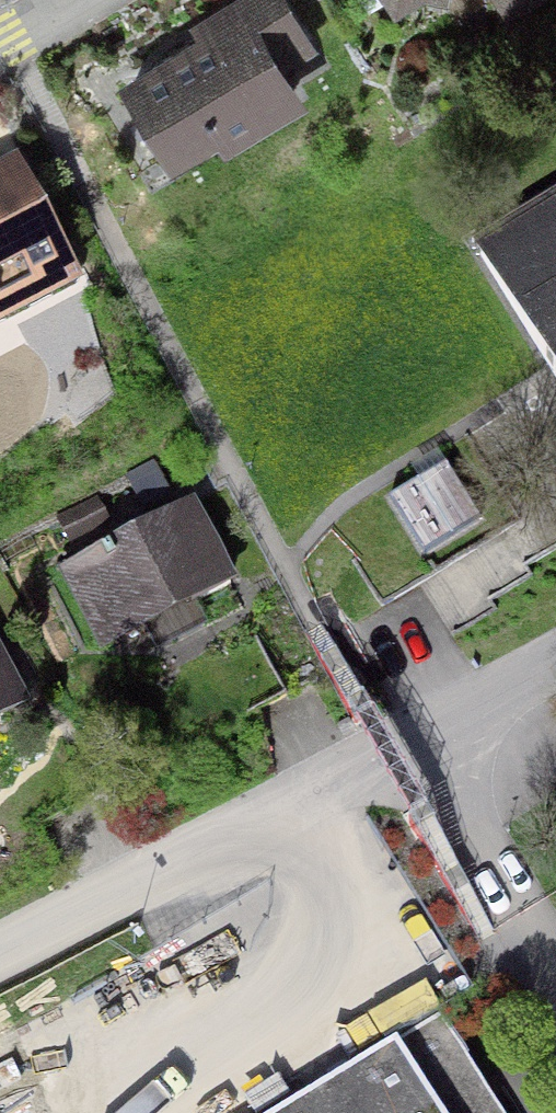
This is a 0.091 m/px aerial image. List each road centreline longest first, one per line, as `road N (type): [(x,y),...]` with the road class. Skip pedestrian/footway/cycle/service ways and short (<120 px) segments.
road 1 (residential): [(404,745),(0,954)]
road 2 (residential): [(404,745),(555,997)]
road 3 (residential): [(555,664),(404,745)]

